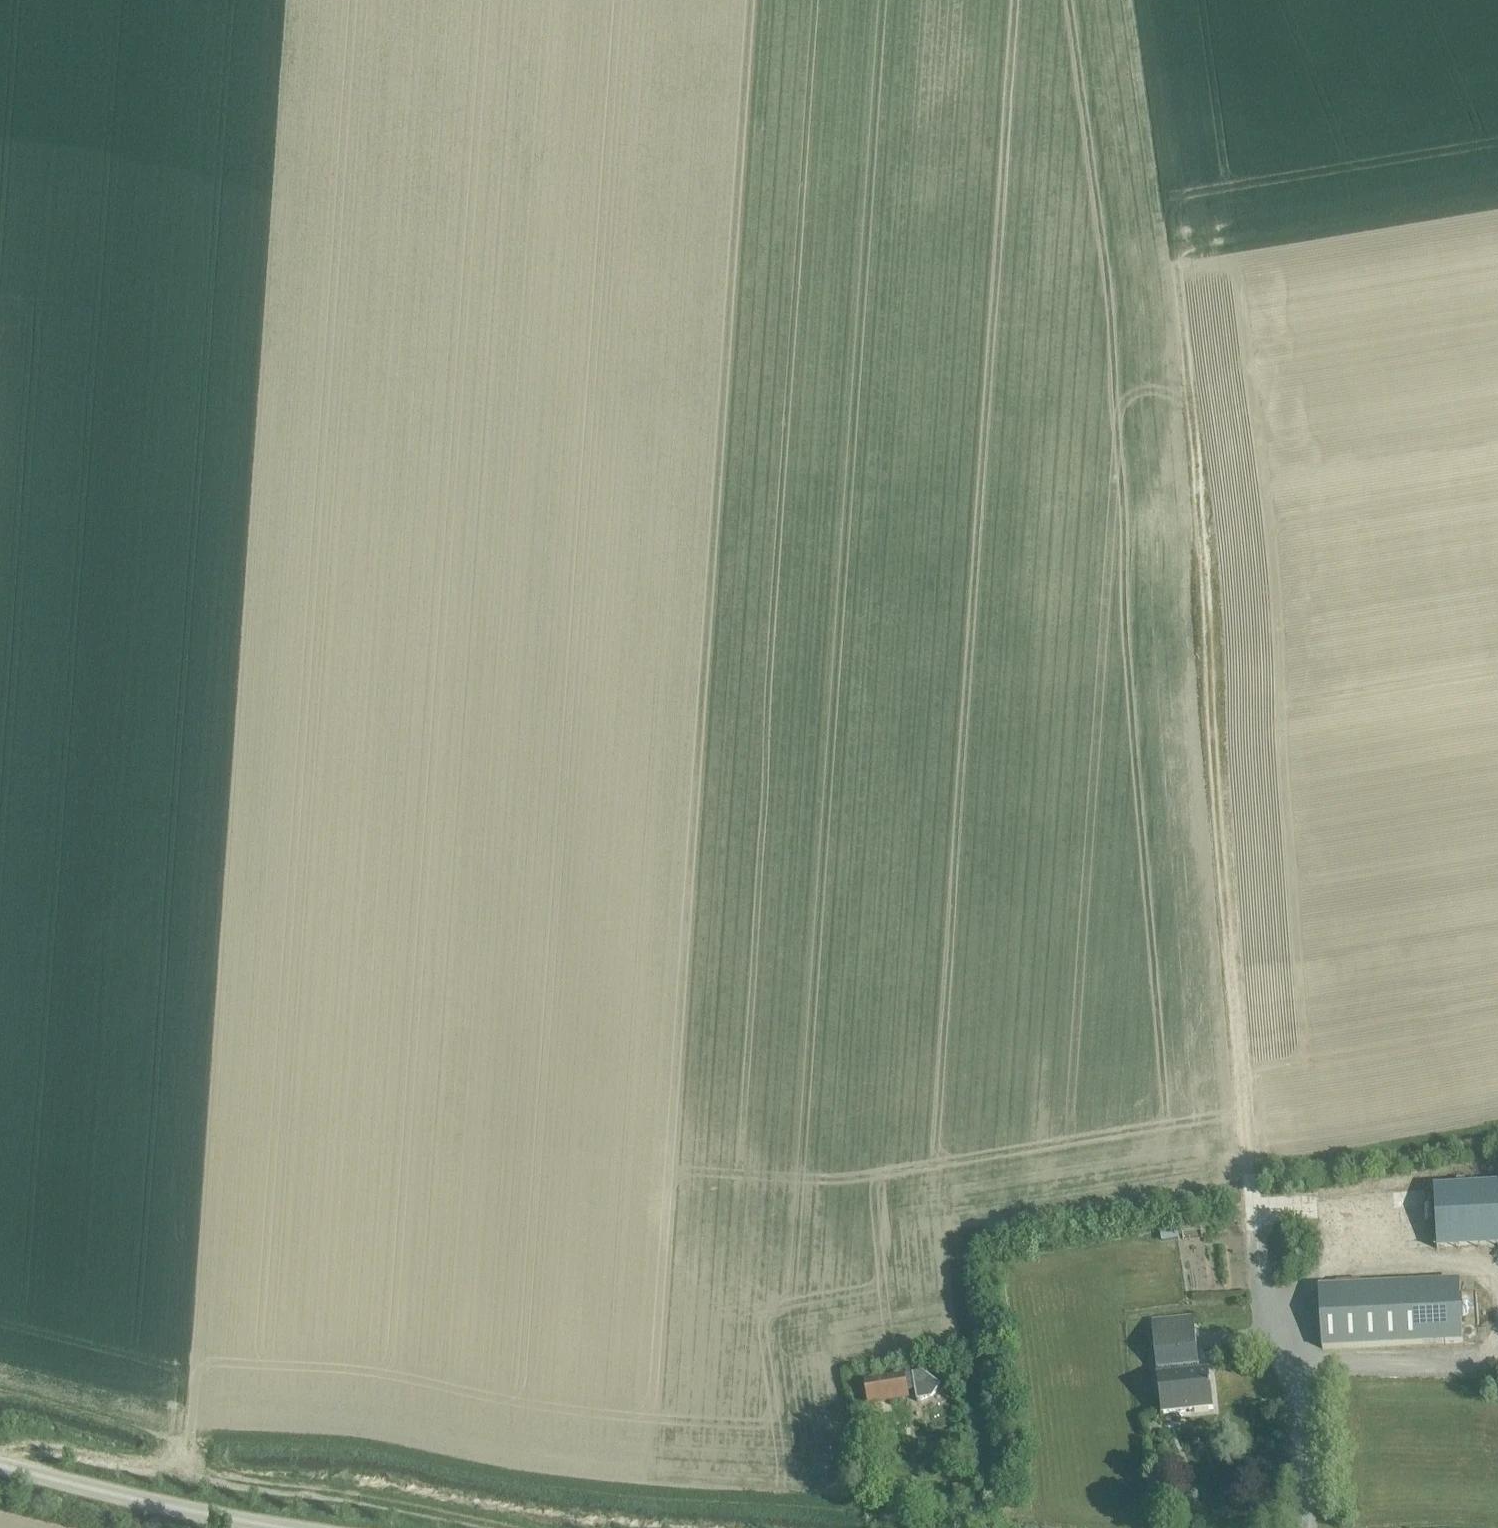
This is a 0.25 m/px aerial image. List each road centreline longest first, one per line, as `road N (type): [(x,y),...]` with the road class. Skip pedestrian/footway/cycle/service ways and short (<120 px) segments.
road 1 (track): [(0,1451),(48,1450),(503,1527)]
road 2 (unclassified): [(272,1527),(0,1466)]

